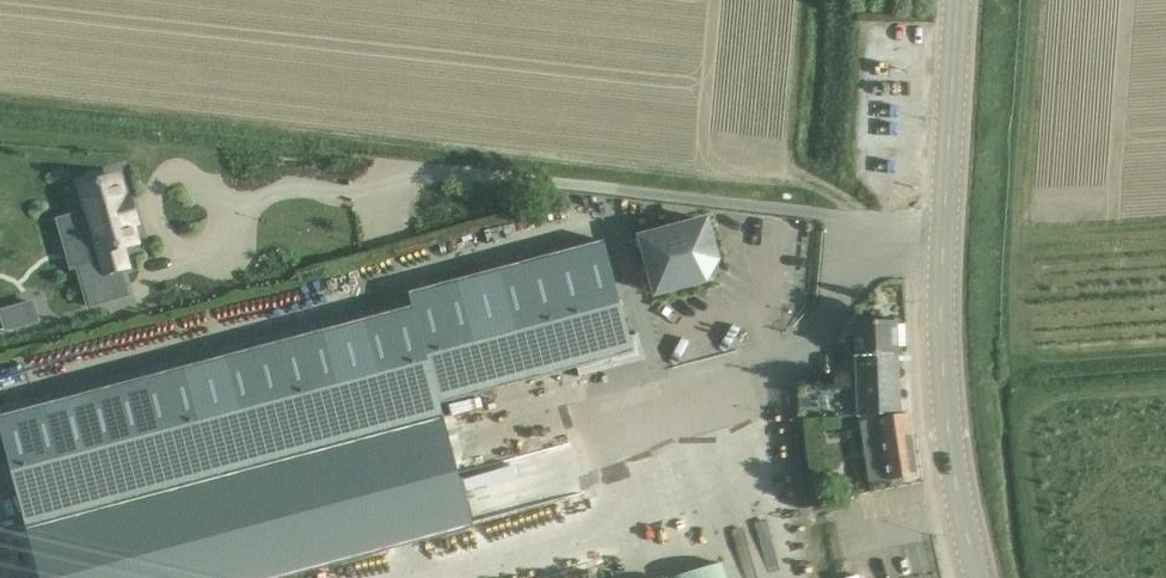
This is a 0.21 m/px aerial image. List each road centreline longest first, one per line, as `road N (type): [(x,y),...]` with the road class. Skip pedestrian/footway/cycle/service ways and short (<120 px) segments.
road 1 (tertiary): [(957,0),(940,321),(952,462),(978,577)]

